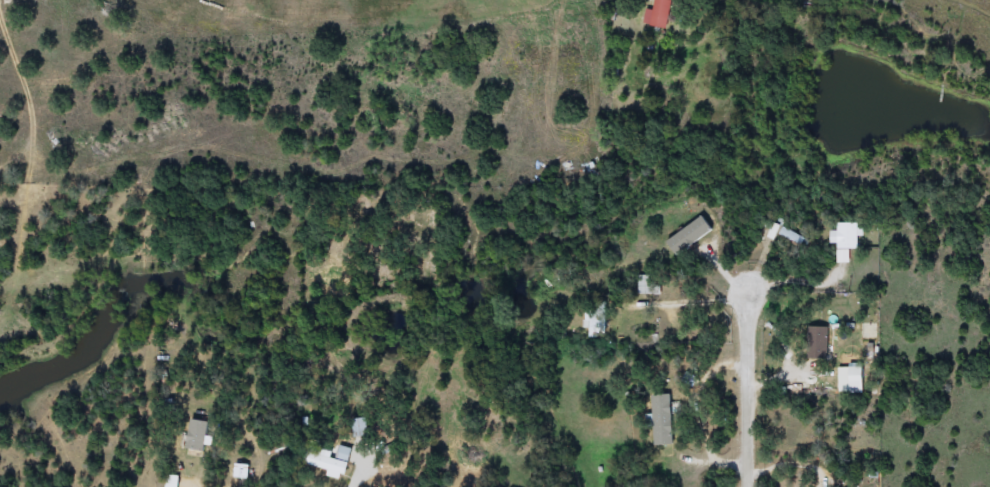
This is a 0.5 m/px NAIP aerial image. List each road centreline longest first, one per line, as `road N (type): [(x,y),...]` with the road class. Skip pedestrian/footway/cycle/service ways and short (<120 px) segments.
road 1 (residential): [(748,486),(751,290)]

